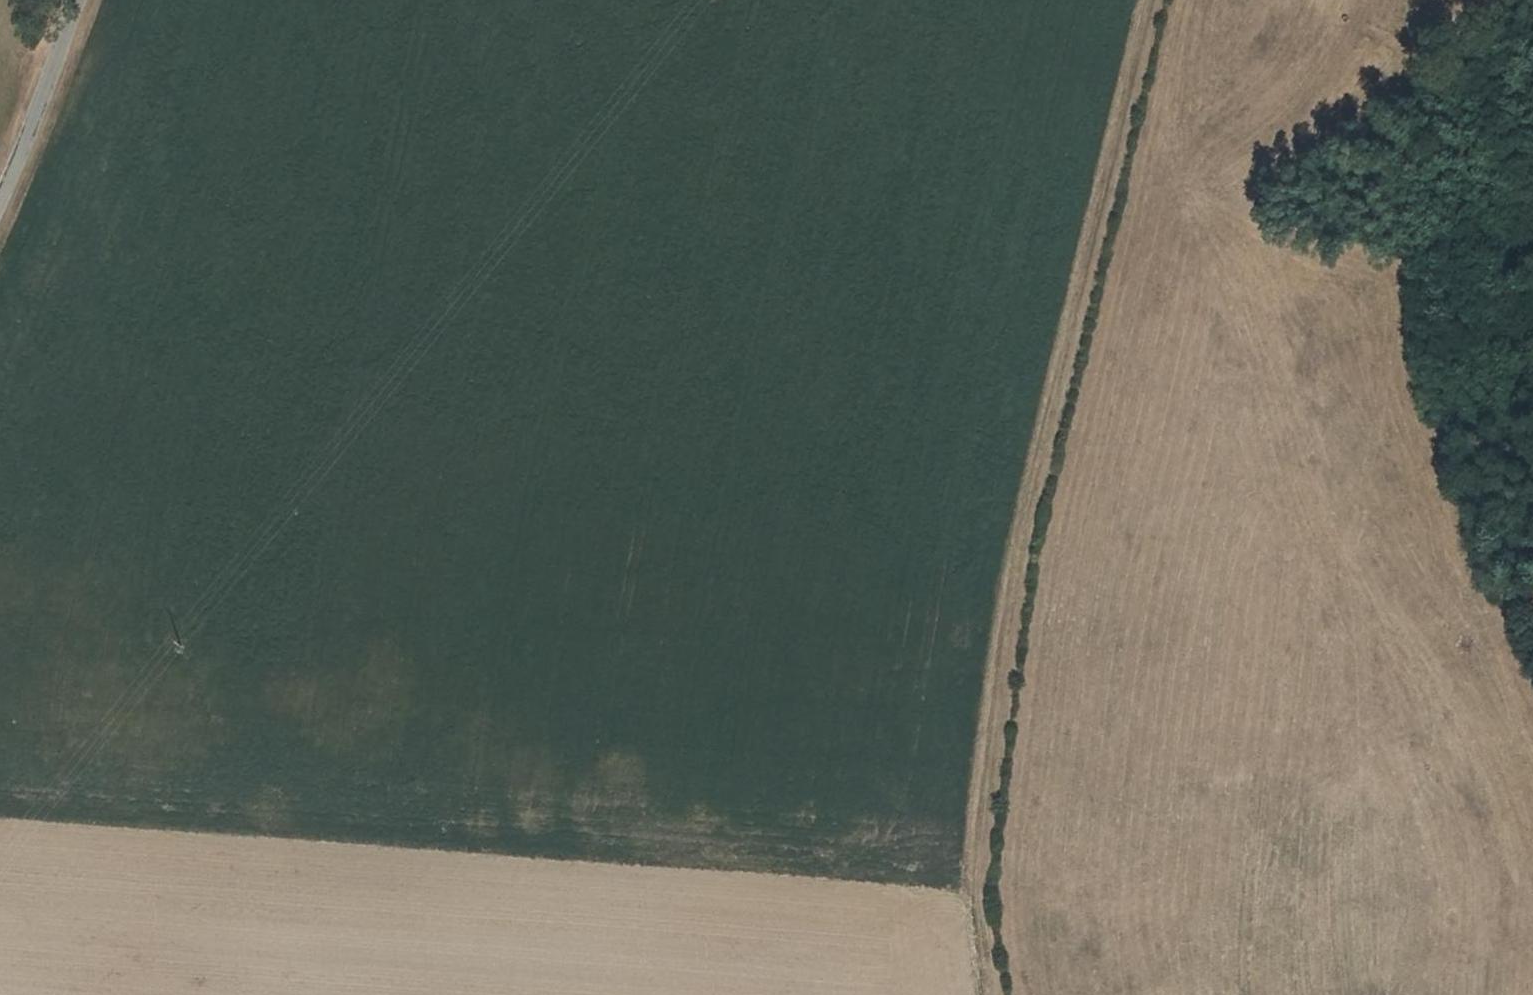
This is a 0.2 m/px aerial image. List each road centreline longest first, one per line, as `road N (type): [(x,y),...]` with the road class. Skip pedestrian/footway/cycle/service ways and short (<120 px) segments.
road 1 (track): [(1152,0),(1016,548),(979,780),(972,888),(991,994)]
road 2 (unclassified): [(71,0),(0,196)]

